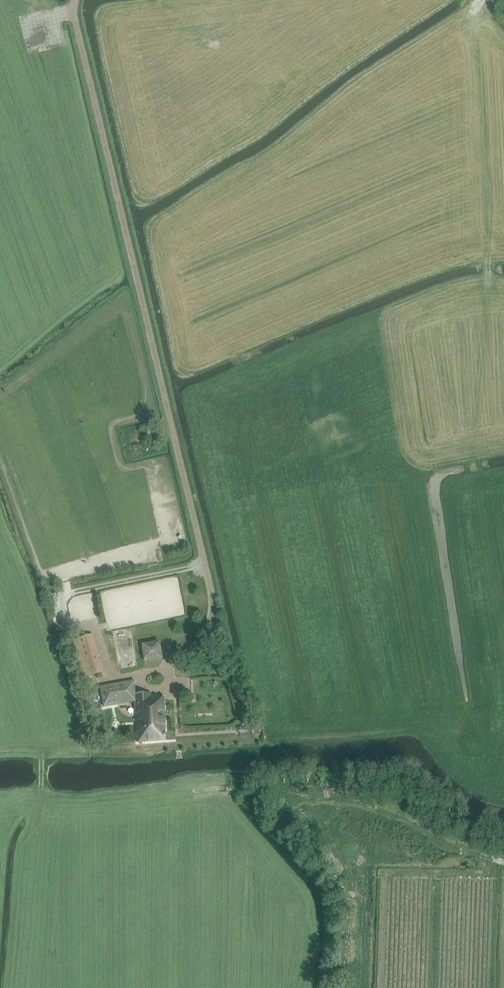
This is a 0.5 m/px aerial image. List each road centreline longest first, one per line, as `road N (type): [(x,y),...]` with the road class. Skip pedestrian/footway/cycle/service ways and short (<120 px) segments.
road 1 (track): [(76,8),(203,562),(66,593)]
road 2 (track): [(474,478),(492,347),(475,37),(476,9),(485,0)]
road 3 (track): [(95,987),(45,840),(47,667),(0,531)]
road 4 (track): [(0,138),(46,129),(63,112),(44,22),(76,8)]

